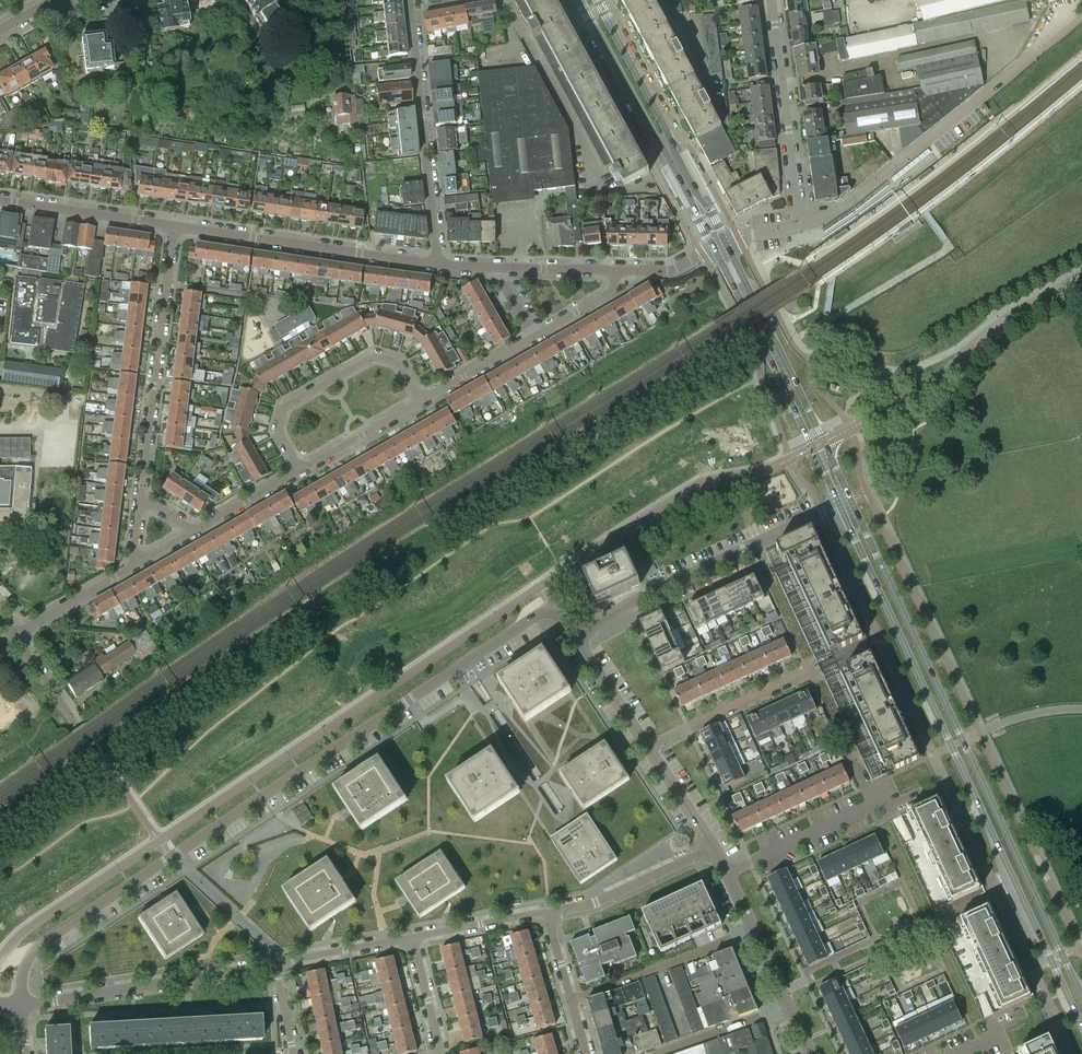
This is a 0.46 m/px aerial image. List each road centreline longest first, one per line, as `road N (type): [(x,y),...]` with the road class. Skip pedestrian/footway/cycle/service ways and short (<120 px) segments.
road 1 (residential): [(21,1007),(26,961),(42,941),(553,604)]
road 2 (tertiary): [(840,505),(1081,1028)]
road 3 (tertiary): [(1081,996),(850,500)]
road 4 (residential): [(798,225),(849,202),(1081,18)]
road 5 (residential): [(575,637),(840,505)]
road 6 (tertiary): [(580,0),(714,249)]
road 7 (residential): [(852,428),(919,393),(1011,317),(1081,279)]
road 8 (residential): [(176,226),(140,498)]
road 9 (tertiary): [(725,243),(598,0)]
road 10 (residential): [(409,0),(438,266)]
road 11 (residential): [(438,266),(176,226)]
road 12 (residential): [(21,1007),(276,965)]
road 13 (residential): [(421,402),(395,361),(371,359),(320,386),(290,402),(283,419),(281,436),(300,471)]
road 14 (residential): [(798,225),(772,0)]
road 15 (tertiary): [(824,442),(725,243)]
road 16 (tertiary): [(714,249),(813,448)]
road 17 (residential): [(597,188),(587,147),(506,0)]
road 18 (residential): [(726,872),(885,797),(894,816)]
road 19 (residential): [(571,1000),(752,931)]
road 20 (residential): [(816,670),(648,749)]
road 21 (residential): [(176,226),(0,200)]
road 22 (residential): [(549,911),(596,903),(712,849)]
road 23 (residential): [(412,937),(549,911)]
road 24 (residential): [(300,471),(421,402)]
road 25 (residential): [(276,965),(412,937)]
road 26 (residential): [(661,1053),(788,1007)]
road 27 (residential): [(648,749),(575,637)]
road 28 (residential): [(17,636),(131,568)]
road 29 (residential): [(421,402),(535,338)]

